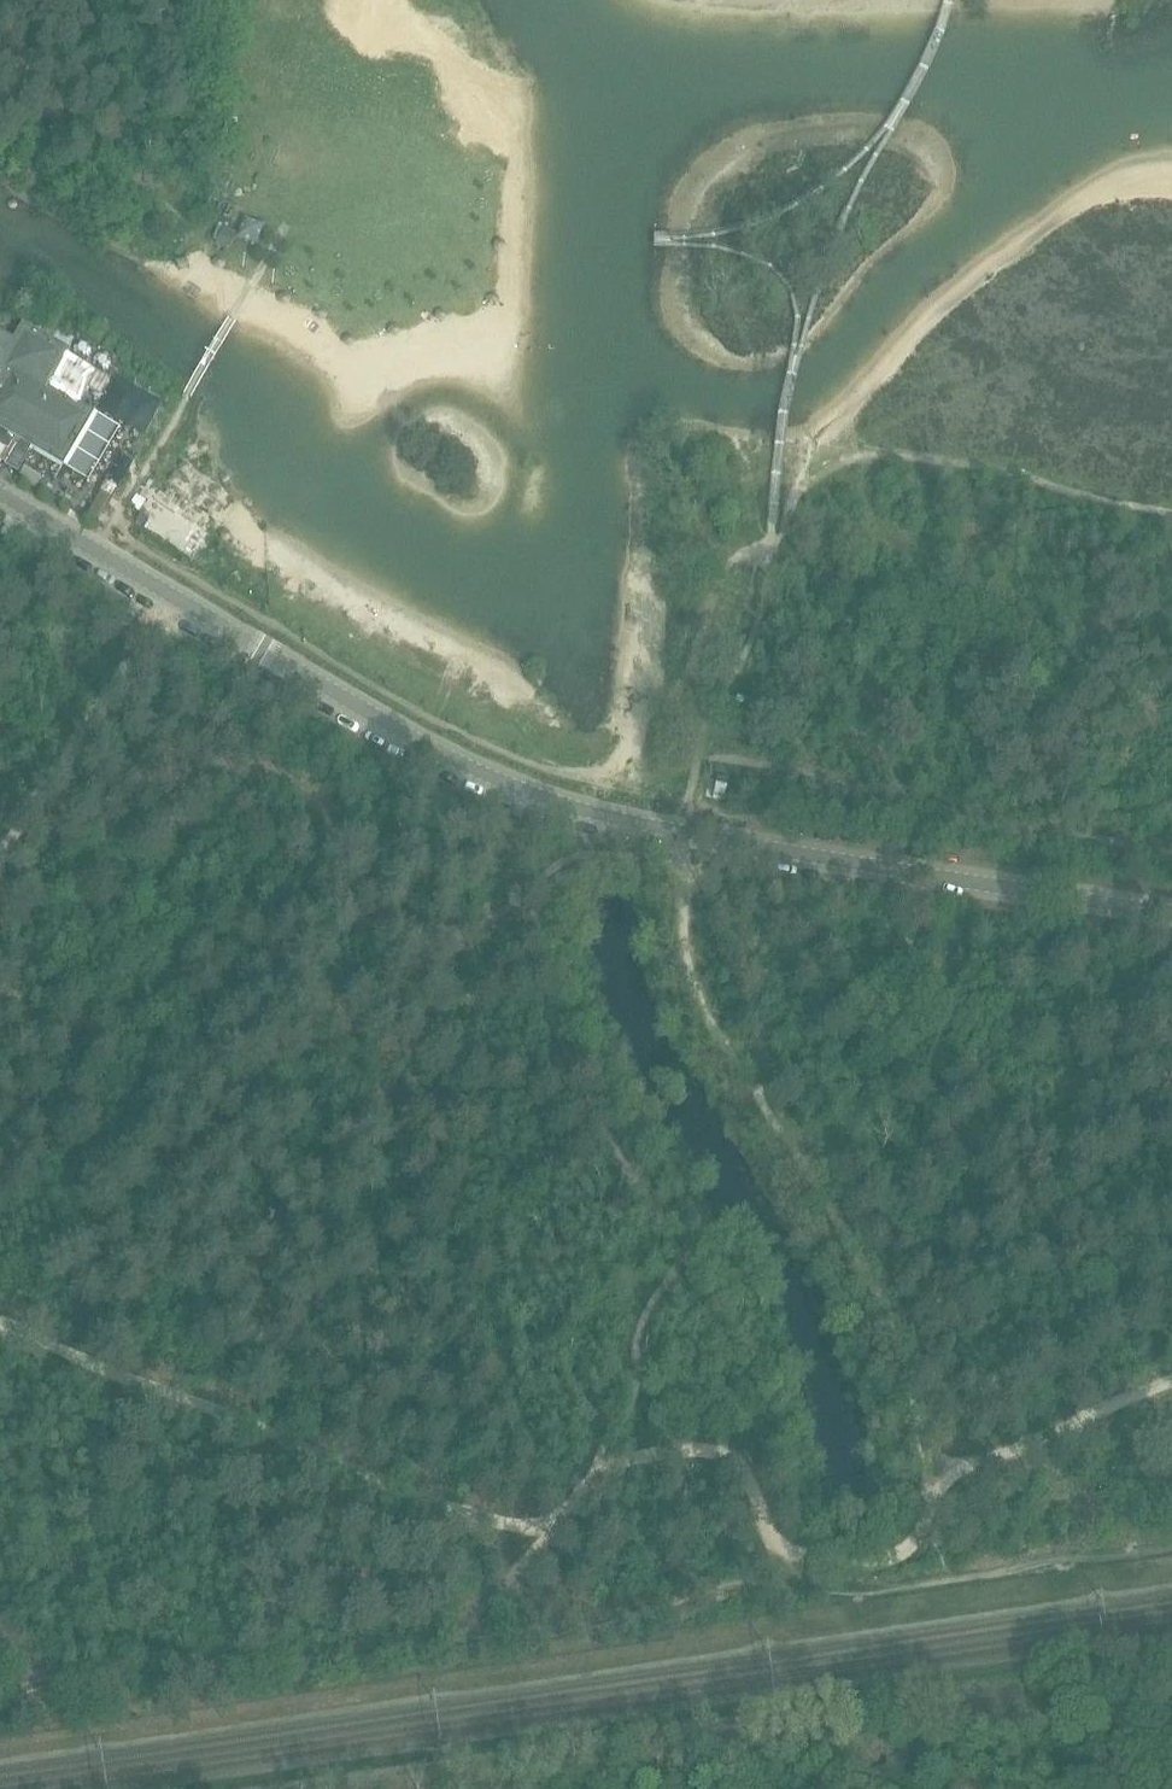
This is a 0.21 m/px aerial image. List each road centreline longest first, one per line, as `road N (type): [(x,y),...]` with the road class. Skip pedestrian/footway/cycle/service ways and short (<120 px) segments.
road 1 (tertiary): [(1171,916),(557,809),(438,759),(0,495)]

